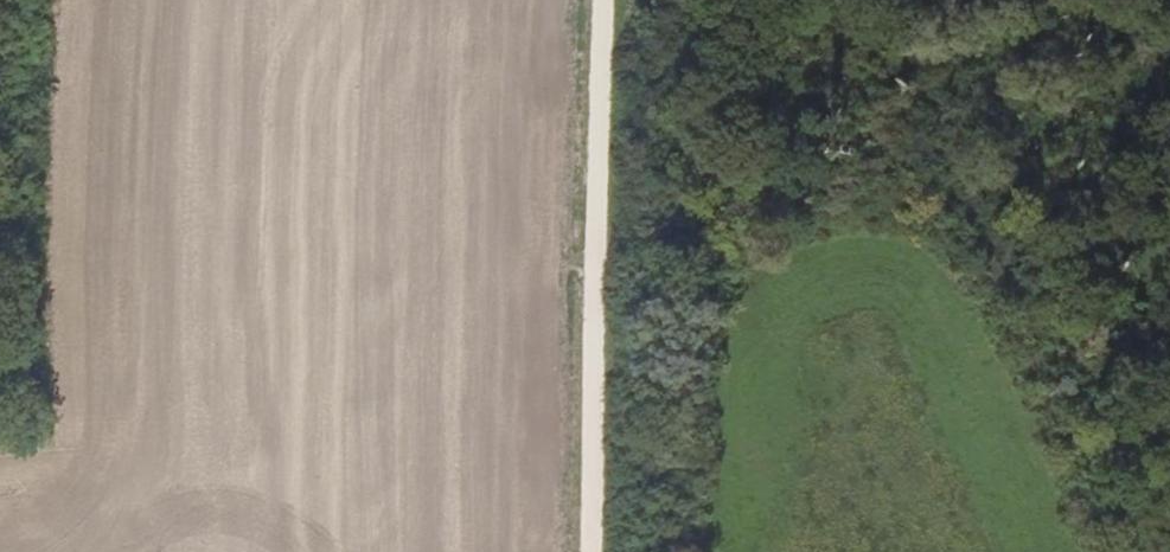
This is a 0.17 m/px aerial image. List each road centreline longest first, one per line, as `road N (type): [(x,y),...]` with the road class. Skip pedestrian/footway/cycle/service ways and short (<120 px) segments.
road 1 (track): [(621,551),(616,445),(652,0)]

